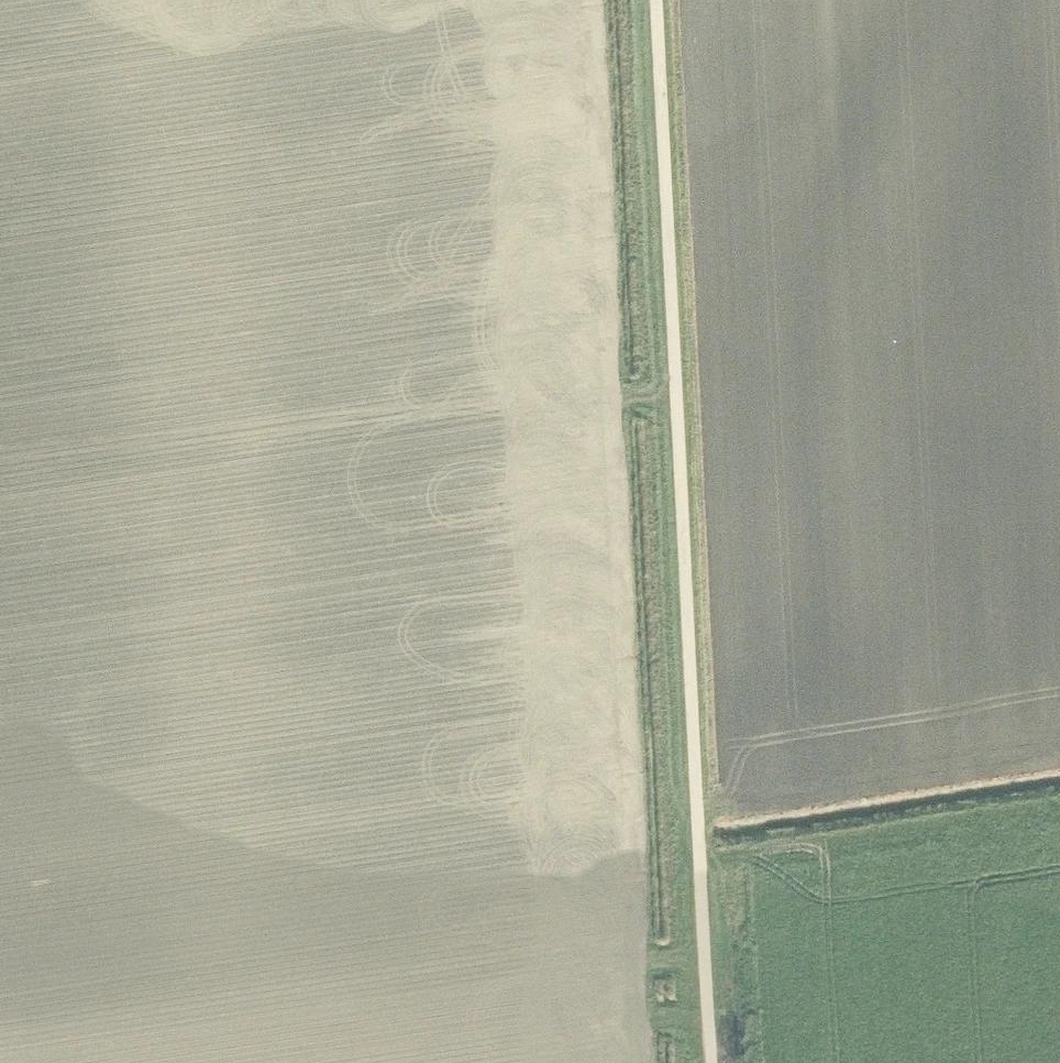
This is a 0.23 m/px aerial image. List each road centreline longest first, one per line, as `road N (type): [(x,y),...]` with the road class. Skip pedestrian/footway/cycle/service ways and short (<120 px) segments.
road 1 (track): [(710,1062),(655,0)]

